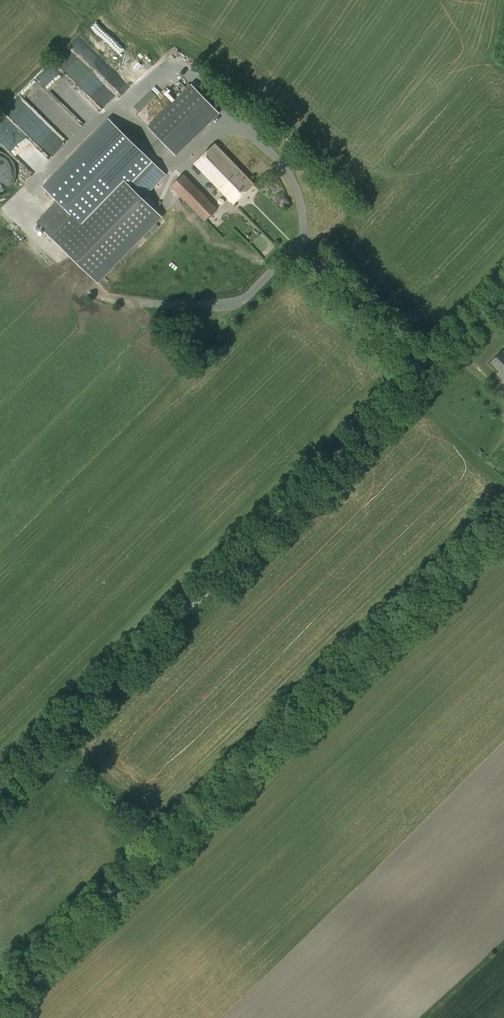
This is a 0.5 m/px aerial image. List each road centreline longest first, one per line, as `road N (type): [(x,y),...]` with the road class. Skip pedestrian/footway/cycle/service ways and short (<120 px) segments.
road 1 (unclassified): [(0,787),(503,291)]
road 2 (track): [(503,528),(0,1006)]

